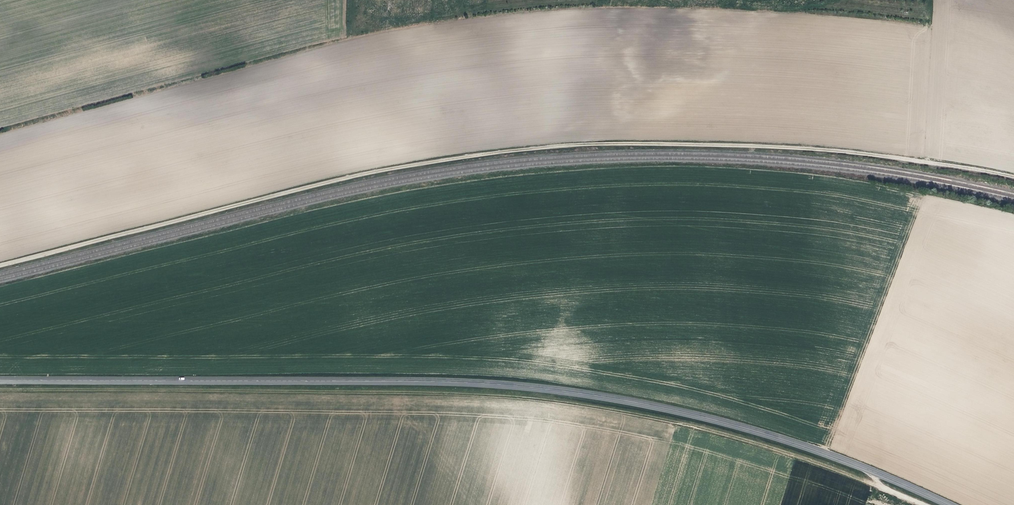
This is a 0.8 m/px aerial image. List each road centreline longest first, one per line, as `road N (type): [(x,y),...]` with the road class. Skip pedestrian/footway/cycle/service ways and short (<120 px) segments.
road 1 (track): [(0,266),(343,179),(550,146),(750,146),(1013,177)]
road 2 (tertiary): [(949,504),(752,430),(546,389),(0,380)]

